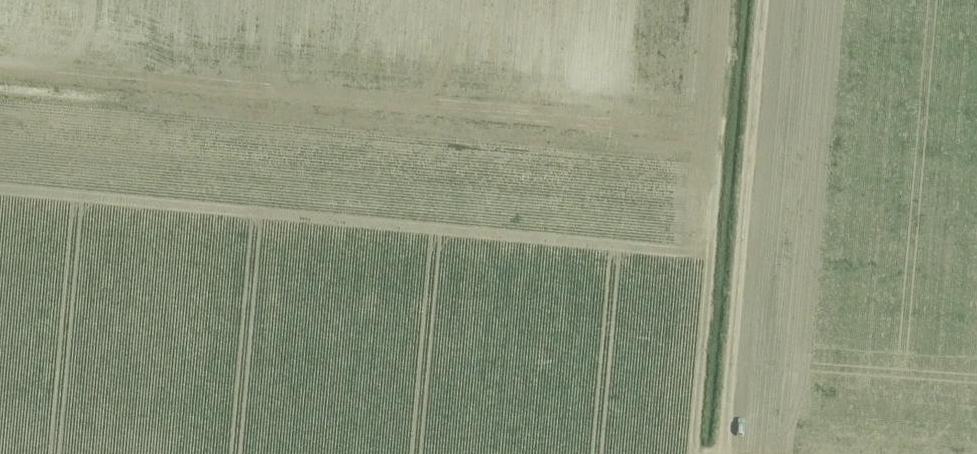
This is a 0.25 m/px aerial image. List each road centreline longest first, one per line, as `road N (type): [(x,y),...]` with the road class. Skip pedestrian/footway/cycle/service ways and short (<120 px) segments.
road 1 (track): [(762,0),(724,453)]

